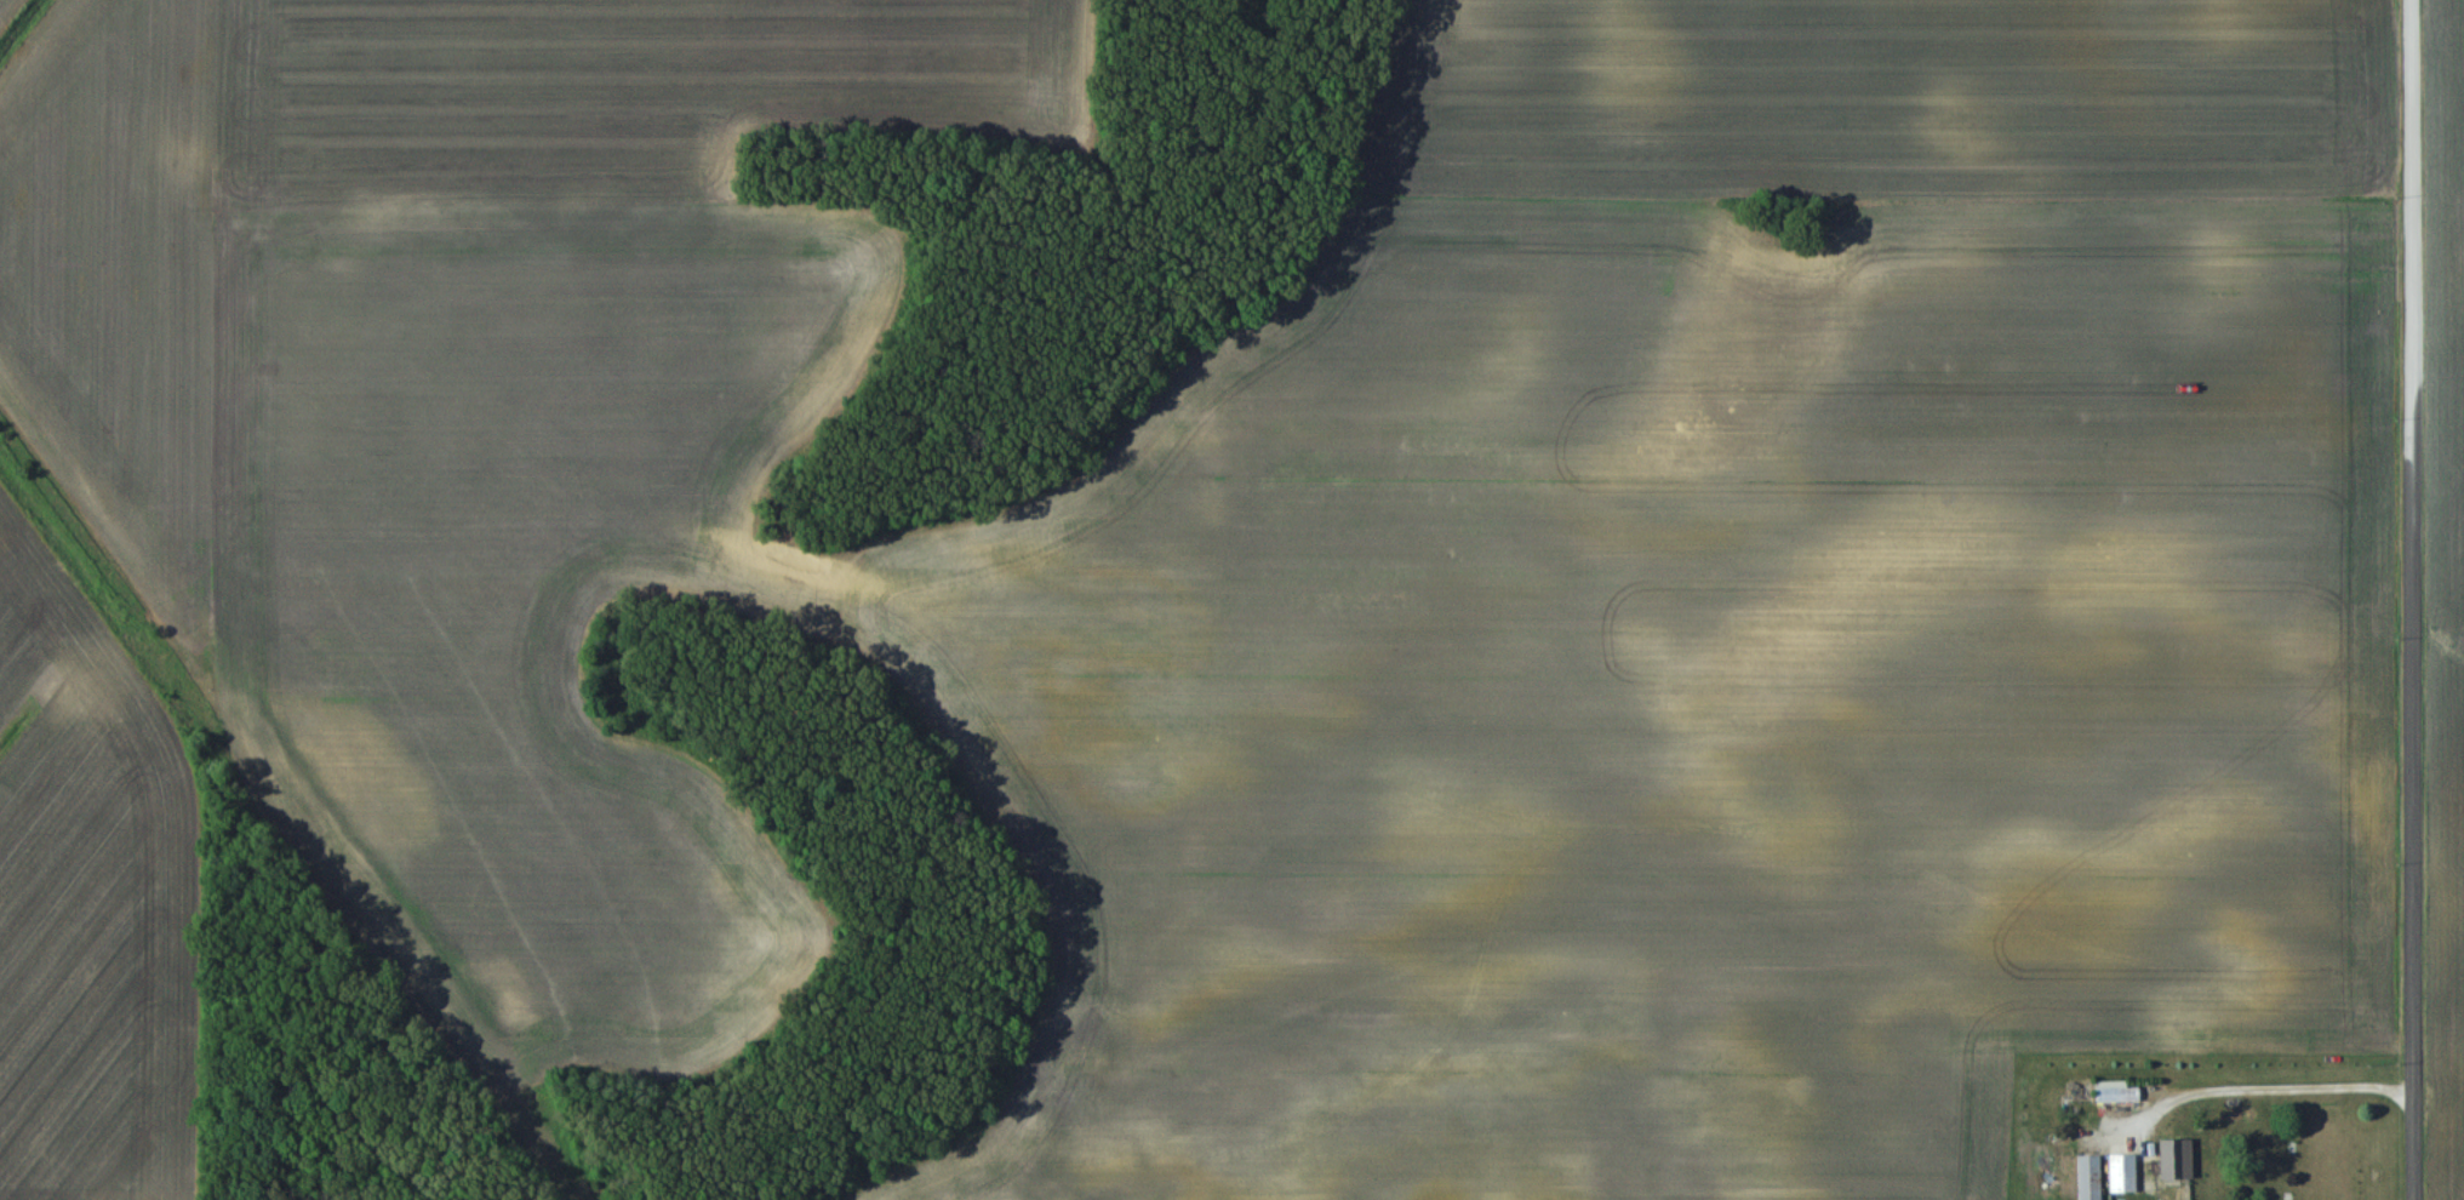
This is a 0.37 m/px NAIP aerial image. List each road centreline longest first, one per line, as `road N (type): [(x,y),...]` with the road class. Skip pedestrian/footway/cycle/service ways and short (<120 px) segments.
road 1 (residential): [(2418,1199),(2413,0)]

